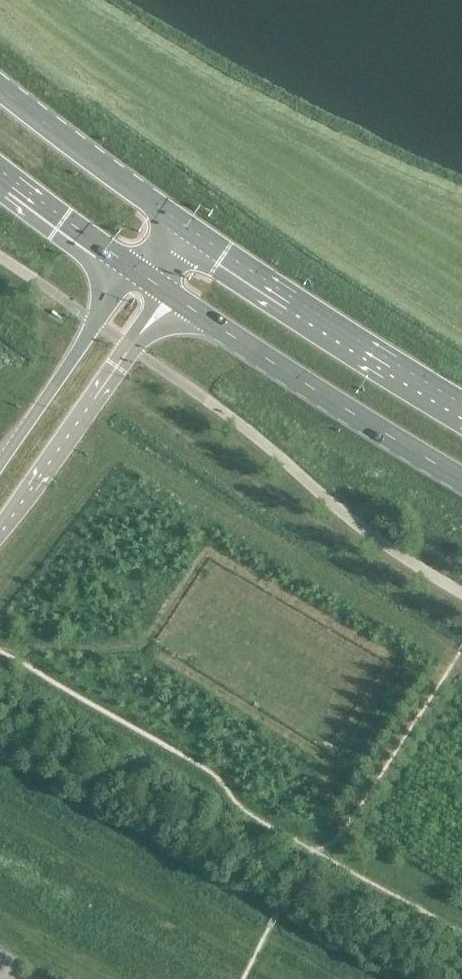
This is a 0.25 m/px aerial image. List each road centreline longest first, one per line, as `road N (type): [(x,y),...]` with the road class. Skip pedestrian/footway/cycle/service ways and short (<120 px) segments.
road 1 (trunk): [(169,301),(461,483)]
road 2 (trunk): [(461,401),(185,229)]
road 3 (unclassified): [(0,528),(169,301)]
road 4 (trunk): [(185,229),(0,86)]
road 5 (unclassified): [(130,273),(0,462)]
road 6 (trunk): [(0,175),(130,273)]

